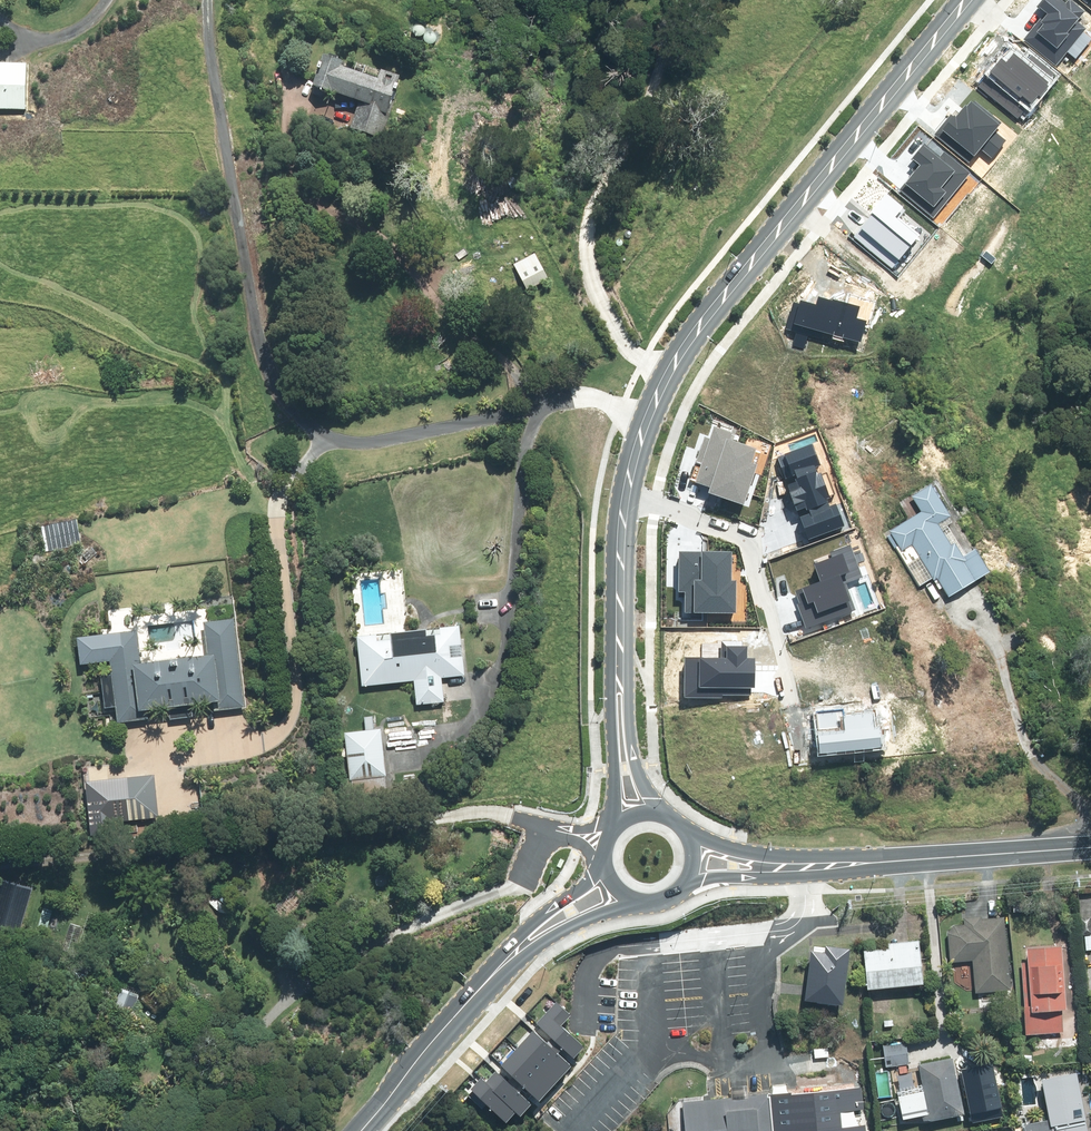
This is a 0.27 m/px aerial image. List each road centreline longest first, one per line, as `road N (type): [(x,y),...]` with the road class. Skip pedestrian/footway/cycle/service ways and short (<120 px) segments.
road 1 (tertiary): [(964,0),(687,343),(642,430),(626,495)]
road 2 (residential): [(626,495),(752,534),(789,701)]
road 3 (secondary): [(1090,849),(808,866)]
road 4 (secondary): [(499,967),(356,1130)]
road 5 (tertiary): [(612,822),(612,689),(621,623)]
road 6 (tertiary): [(621,623),(632,746),(642,782),(659,806)]
road 7 (secondary): [(658,897),(578,922),(499,967)]
road 8 (secondary): [(499,967),(519,937),(604,862)]
road 9 (tertiary): [(626,495),(621,623)]
road 10 (secondary): [(808,866),(683,883)]
road 11 (secondary): [(691,831),(808,866)]

